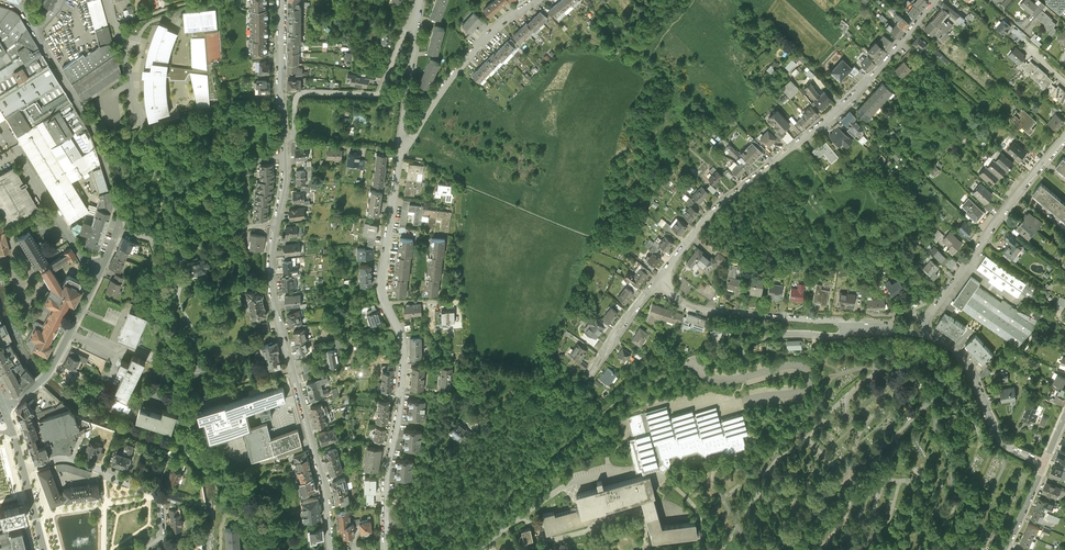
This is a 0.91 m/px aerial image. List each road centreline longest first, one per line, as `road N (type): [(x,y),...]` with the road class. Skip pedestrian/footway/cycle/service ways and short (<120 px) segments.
road 1 (track): [(448,549),(504,443),(512,440),(522,451),(498,488),(504,494),(621,396),(691,358)]
road 2 (residential): [(401,144),(381,281),(403,346),(385,486),(385,549)]
road 3 (residential): [(935,0),(857,92),(722,201),(659,276)]
road 4 (residential): [(332,549),(325,490),(272,292),(277,220)]
road 5 (residential): [(920,328),(1064,138)]
road 6 (unclassified): [(691,358),(710,378),(809,370),(806,392),(736,404)]
road 7 (unclassified): [(420,0),(382,92),(303,93),(295,116),(283,121)]
road 8 (unclassified): [(36,29),(90,123),(117,203),(116,226)]
road 9 (residential): [(659,276),(695,305),(851,320)]
road 10 (residential): [(532,0),(495,27),(401,144)]
road 11 (residential): [(920,328),(964,358),(998,437),(1045,461)]
road 12 (residential): [(95,284),(1,123)]
road 13 (residential): [(691,358),(767,335),(843,331),(851,320)]
road 14 (unclassified): [(116,226),(171,241),(277,220)]
road 15 (unclassified): [(95,284),(33,389),(4,410)]
road 16 (residential): [(473,549),(528,511),(609,473)]
road 17 (residential): [(421,0),(401,144)]
road 18 (residential): [(156,492),(68,459),(25,473)]
road 19 (residential): [(659,276),(587,374)]
road 20 (residential): [(283,121),(281,0)]

